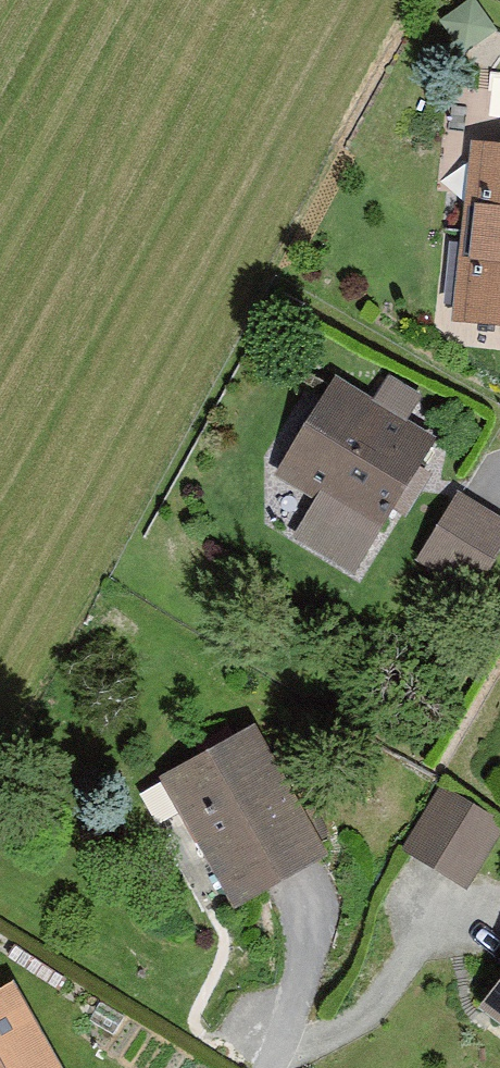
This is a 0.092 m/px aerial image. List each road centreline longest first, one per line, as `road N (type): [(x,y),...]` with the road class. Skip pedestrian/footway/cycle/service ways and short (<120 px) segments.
road 1 (residential): [(268,1067),(285,1039),(357,1007),(428,910)]

